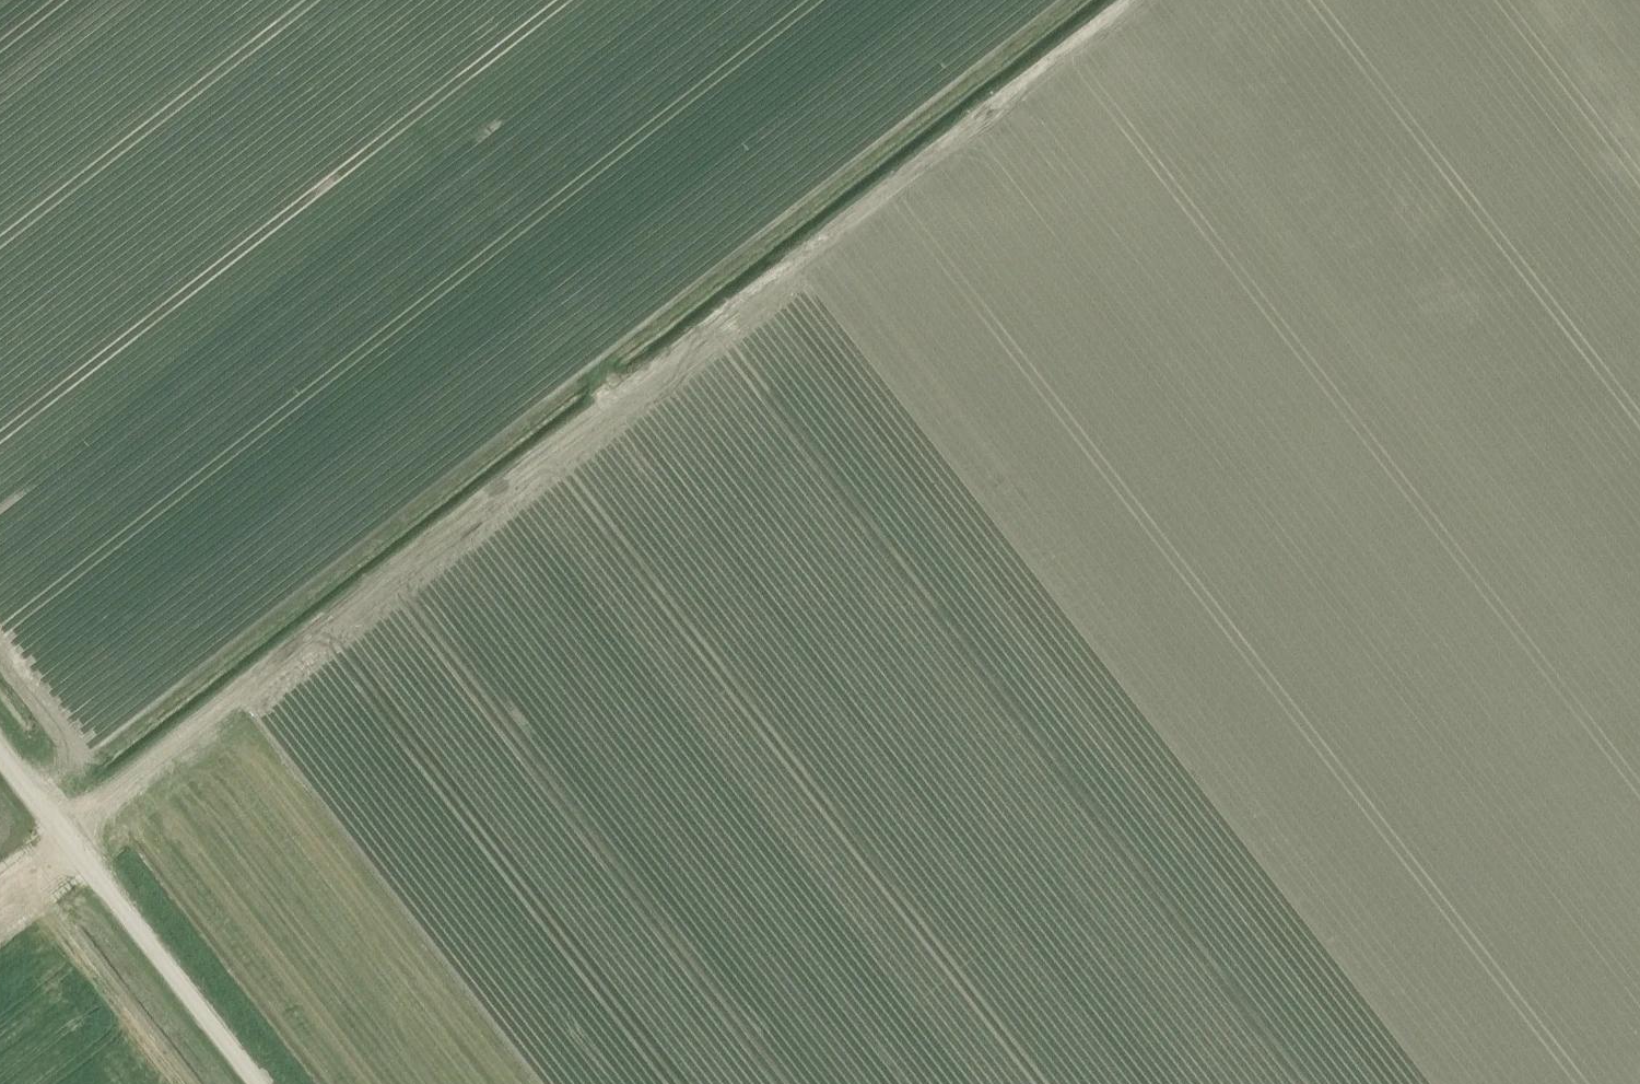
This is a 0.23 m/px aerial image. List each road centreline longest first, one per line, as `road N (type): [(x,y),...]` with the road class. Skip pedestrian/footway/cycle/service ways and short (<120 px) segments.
road 1 (unclassified): [(270,1083),(0,730)]

